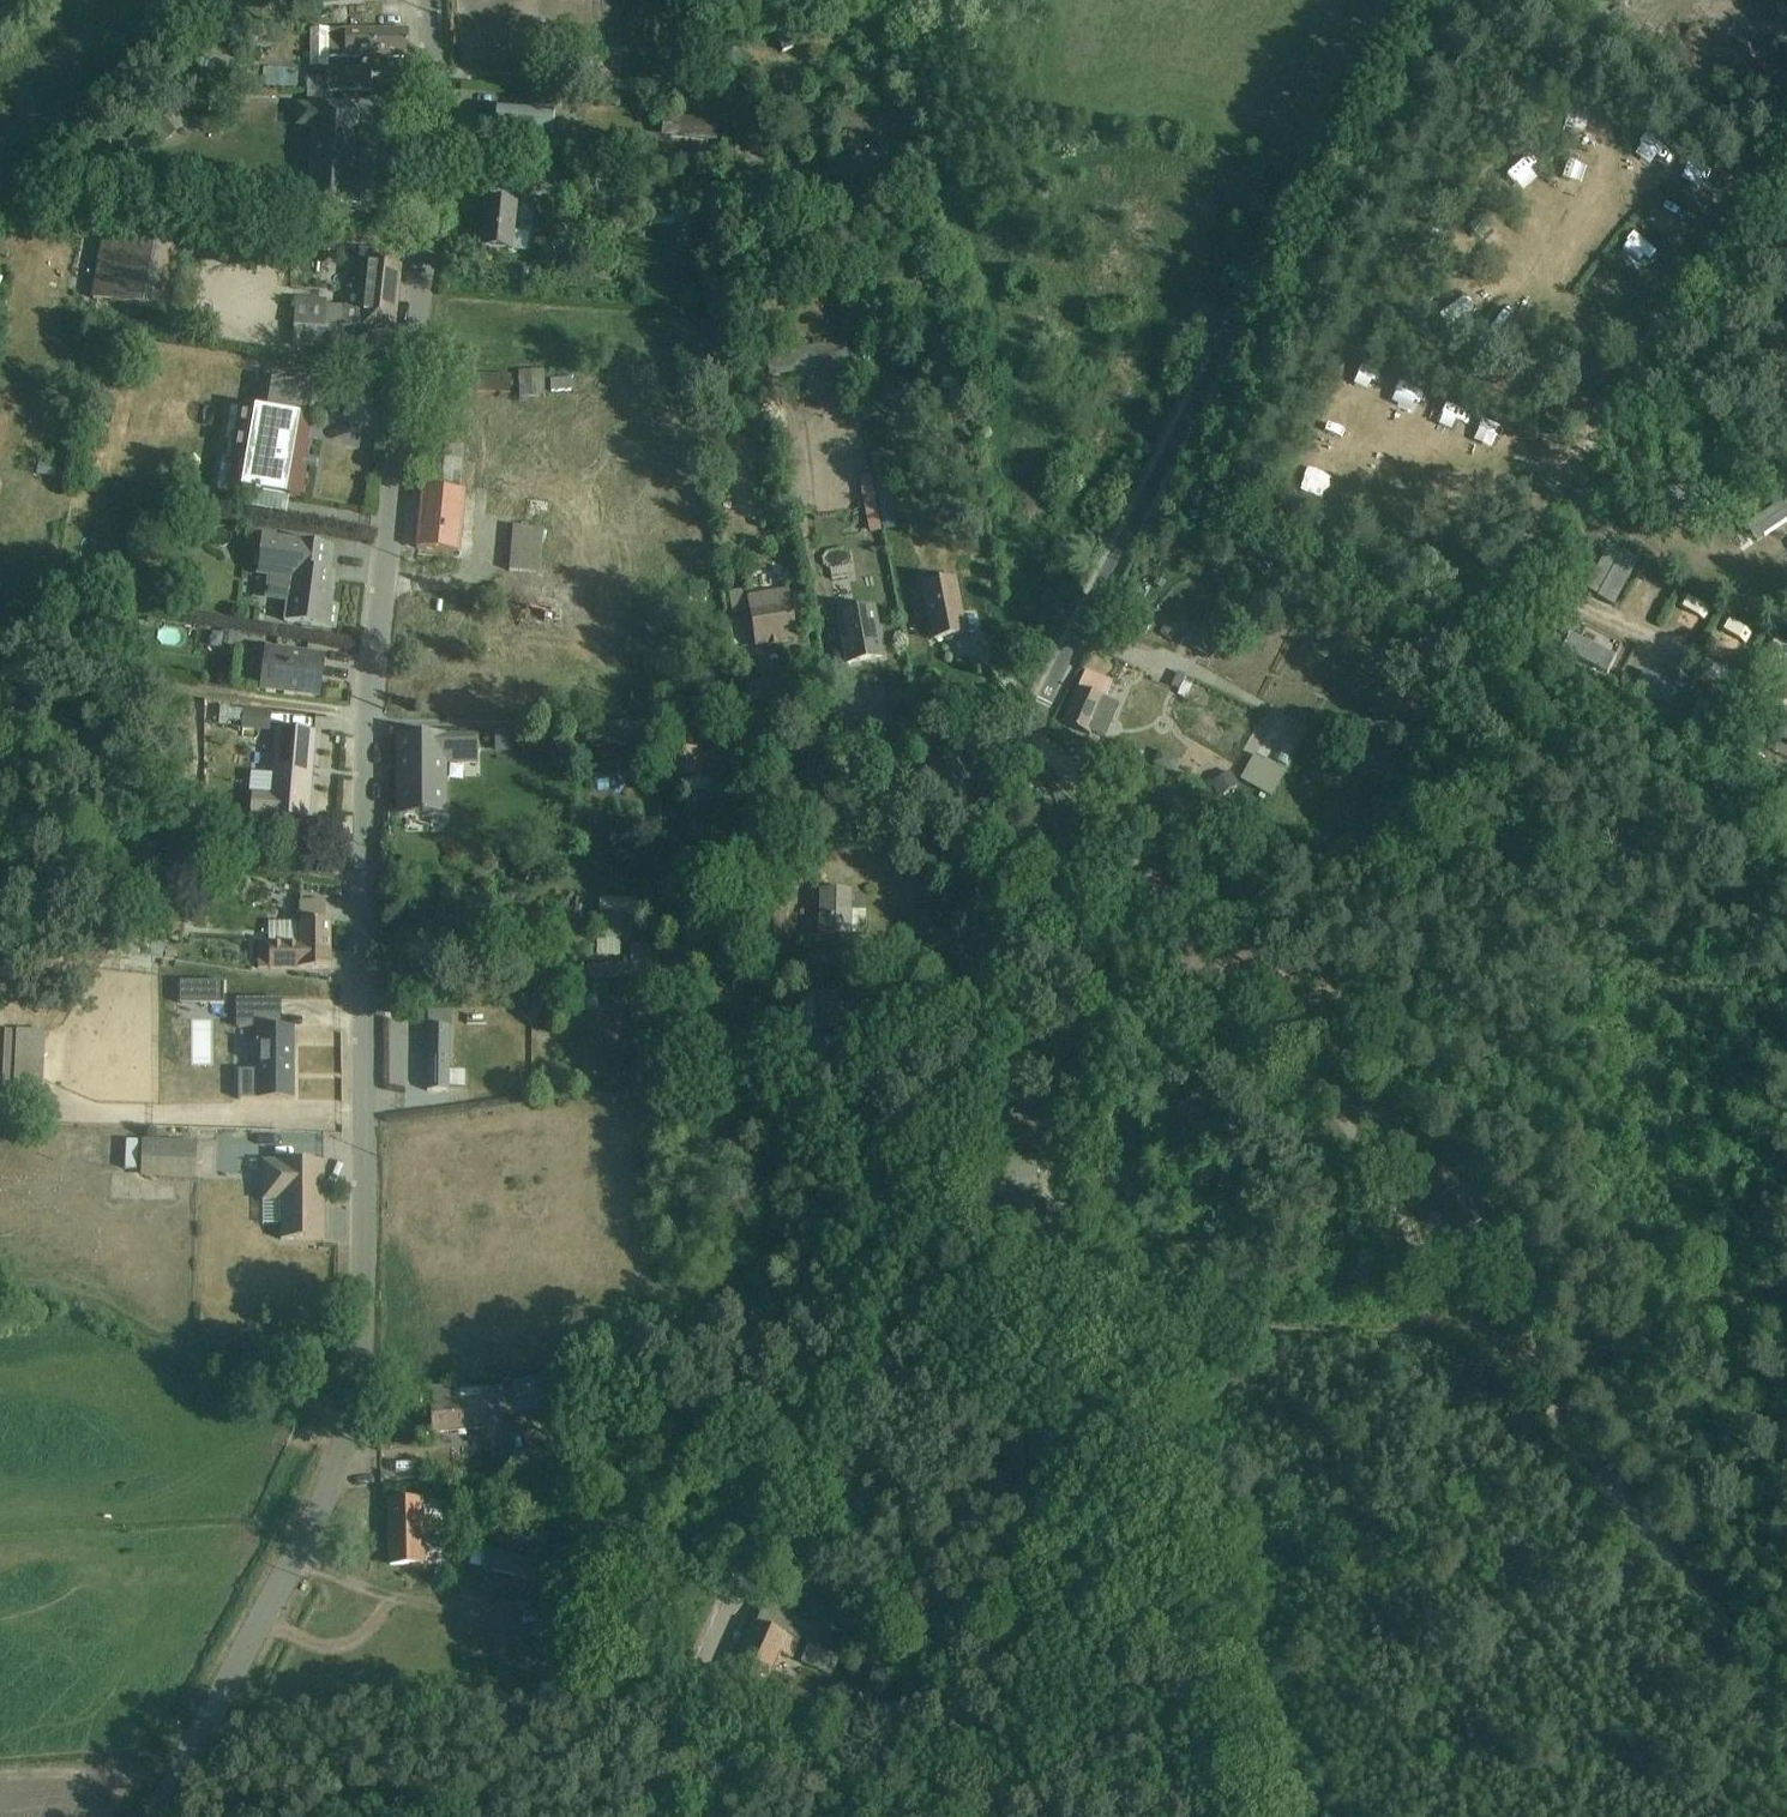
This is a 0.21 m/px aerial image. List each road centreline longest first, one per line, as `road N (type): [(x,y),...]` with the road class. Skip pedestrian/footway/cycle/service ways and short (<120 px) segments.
road 1 (unclassified): [(427,0),(437,123),(365,722),(356,1423),(344,1463),(150,1816)]
road 2 (unclassified): [(1030,728),(987,1000),(918,1189),(629,1816)]
road 3 (track): [(1030,728),(1229,1816)]
road 4 (track): [(1030,728),(365,722),(31,673)]
road 5 (unclassified): [(1030,728),(1396,0)]
road 6 (track): [(1505,1343),(1030,728)]
road 7 (track): [(1786,222),(1739,205),(1523,560),(1786,696)]
road 8 (track): [(1505,1343),(1786,1686)]
road 9 (track): [(1786,1291),(1581,1340),(1505,1343)]
road 10 (track): [(1574,473),(1710,540),(1764,553)]

